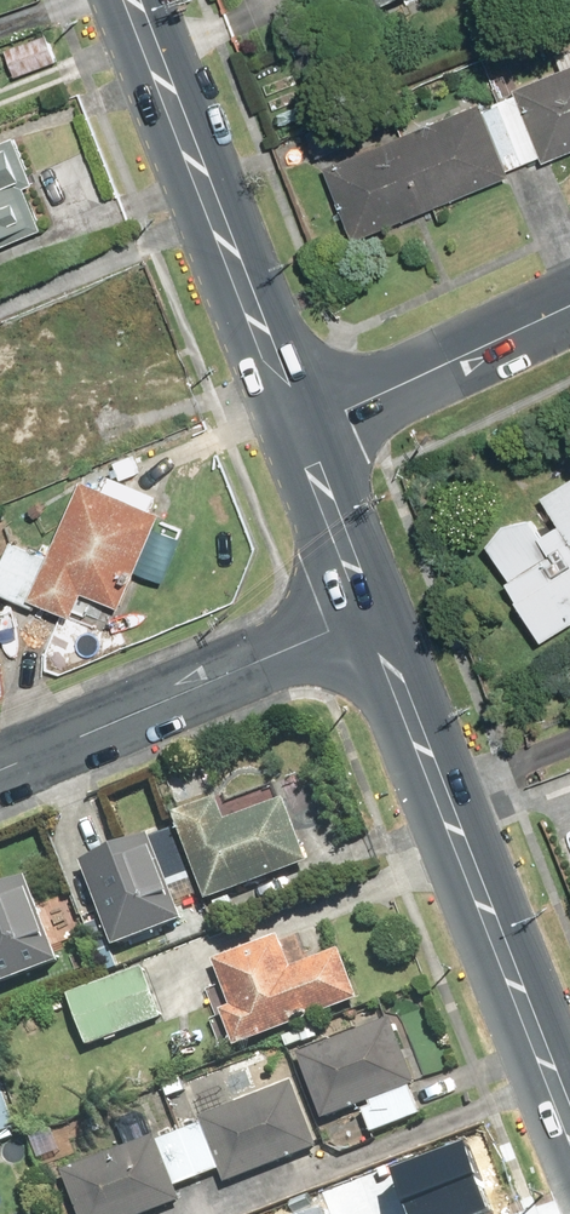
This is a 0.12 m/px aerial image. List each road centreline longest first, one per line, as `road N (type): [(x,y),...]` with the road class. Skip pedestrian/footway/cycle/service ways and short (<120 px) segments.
road 1 (residential): [(356,619),(569,1153)]
road 2 (residential): [(135,0),(301,422)]
road 3 (residential): [(356,619),(0,768)]
road 4 (residential): [(569,298),(301,422)]
road 5 (residential): [(301,422),(356,619)]

